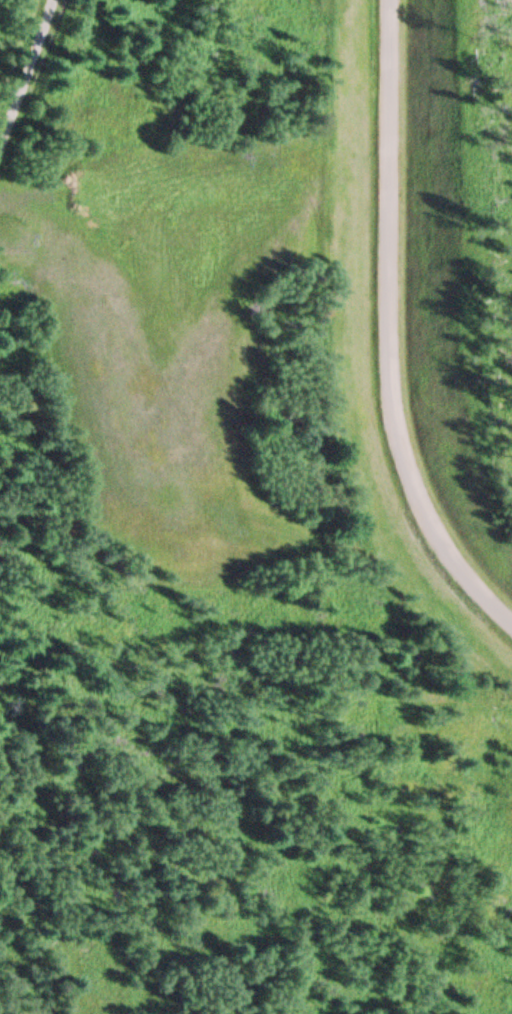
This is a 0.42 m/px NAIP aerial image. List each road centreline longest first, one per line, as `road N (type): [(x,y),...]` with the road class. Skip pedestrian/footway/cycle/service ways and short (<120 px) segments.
road 1 (residential): [(511,618),(447,541),(402,434),(394,354),(400,0)]
road 2 (residential): [(62,0),(0,168)]

